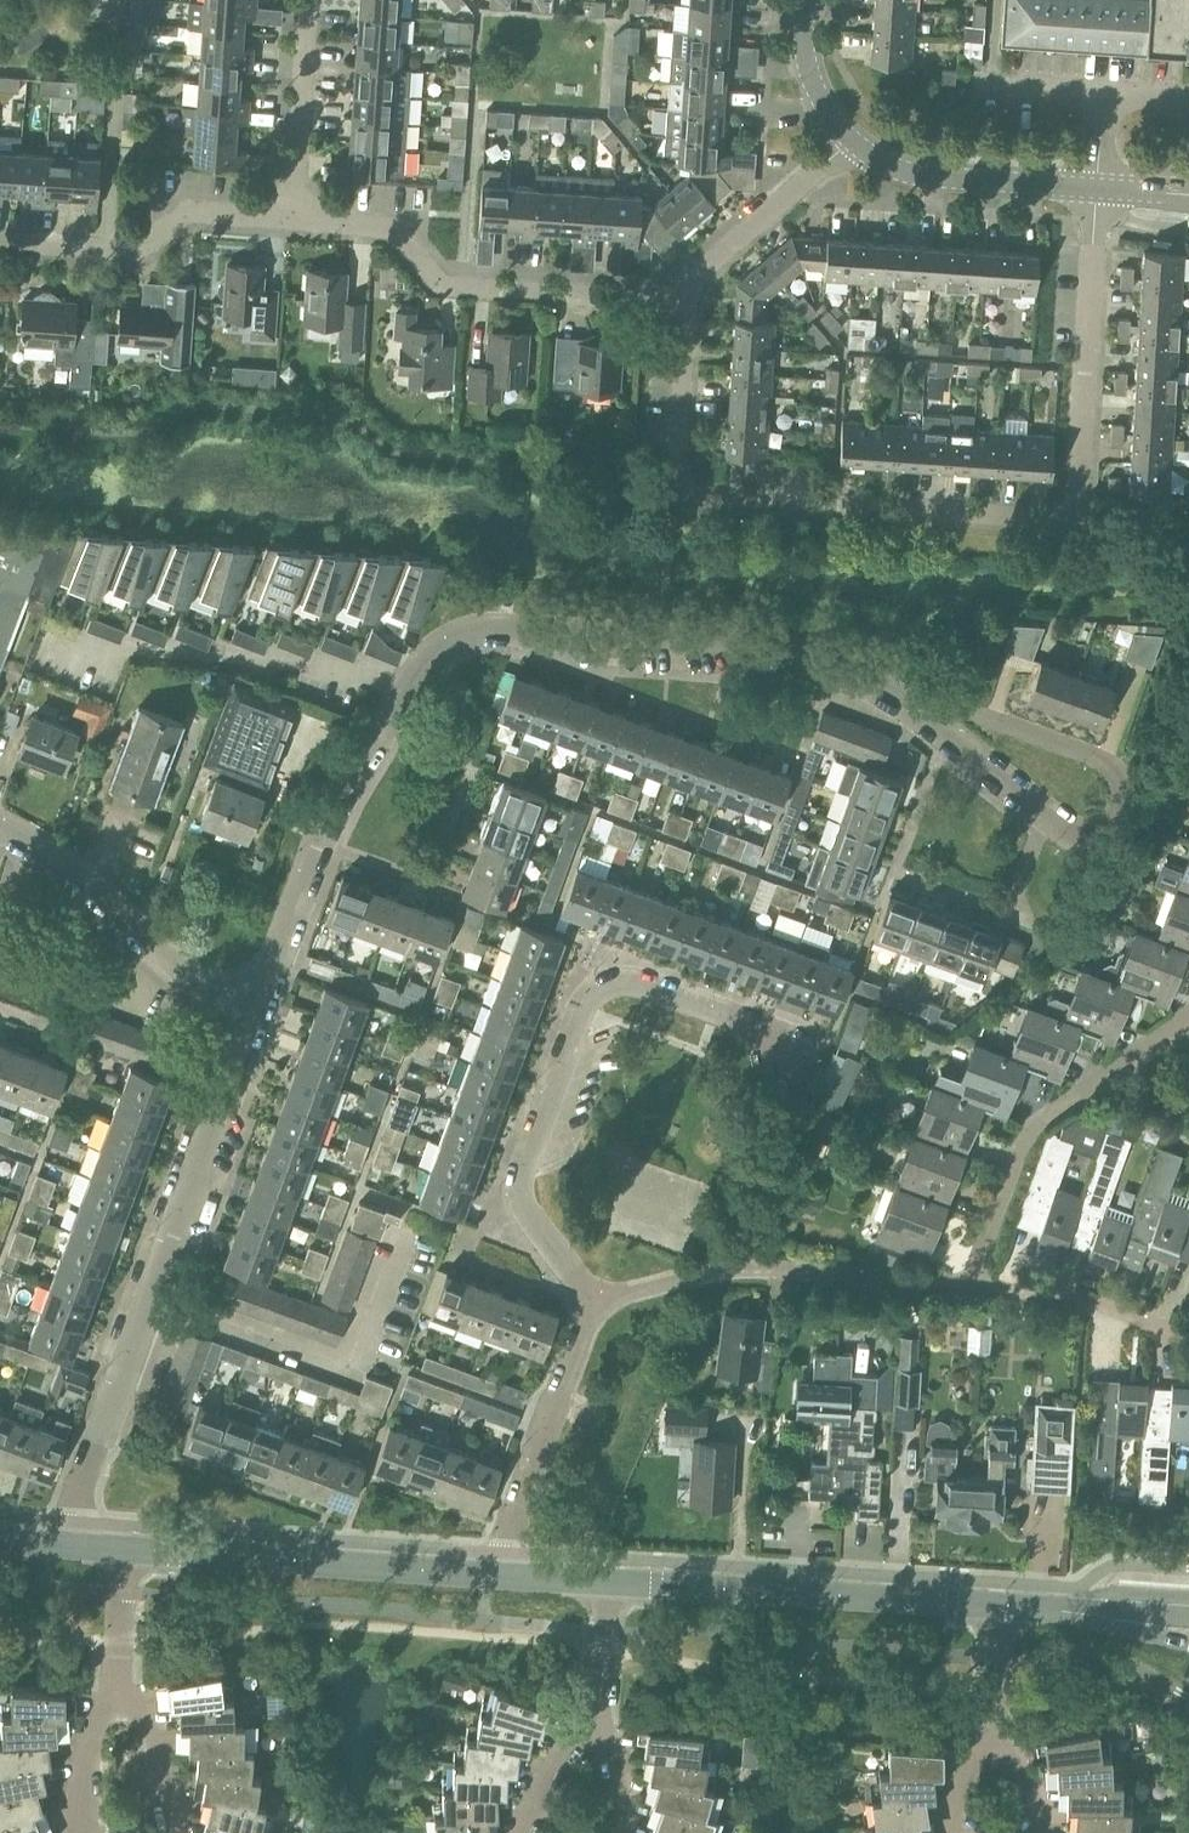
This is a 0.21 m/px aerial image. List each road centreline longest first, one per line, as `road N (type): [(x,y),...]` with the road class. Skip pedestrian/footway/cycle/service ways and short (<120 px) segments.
road 1 (residential): [(1100,194),(1079,522),(679,496),(690,301)]
road 2 (residential): [(589,1303),(515,1196),(594,999),(623,985),(655,986),(833,1045)]
road 3 (residential): [(408,692),(433,656),(468,635),(502,630),(769,652),(883,685)]
road 4 (residential): [(287,208),(385,218),(444,276),(690,301)]
road 5 (tertiary): [(604,1579),(1006,1607)]
road 6 (residential): [(589,1303),(721,1272),(978,1279)]
road 7 (tertiary): [(125,1546),(507,1572)]
road 8 (residential): [(148,1301),(350,1377),(407,1231)]
road 9 (residential): [(883,685),(1072,836),(1094,837),(1126,801),(1127,782),(1110,764)]
road 10 (residential): [(256,1012),(330,818),(408,692)]
road 11 (residential): [(978,1279),(1034,1127),(1188,1023)]
road 12 (residential): [(71,644),(303,663),(408,692)]
road 13 (residential): [(256,1012),(206,988),(80,879),(0,828)]
road 14 (residential): [(148,1301),(256,1012)]
road 15 (residential): [(0,245),(129,254),(195,206),(287,208)]
road 16 (residential): [(507,1572),(502,1553),(589,1303)]
road 17 (unclassified): [(1100,194),(933,180),(888,166),(854,142)]
road 18 (residential): [(76,1542),(81,1488),(148,1301)]
road 19 (residential): [(1110,764),(883,685)]
road 20 (residential): [(690,301),(854,142)]
road 21 (residential): [(978,1279),(1091,1295),(1188,1333)]
road 22 (residential): [(287,208),(296,0)]
road 23 (tertiary): [(1188,1633),(1006,1607)]
road 24 (residential): [(181,1832),(179,1781),(146,1700),(116,1682)]
road 25 (residential): [(75,1832),(94,1735),(116,1682)]
road 26 (unclassified): [(854,142),(824,103),(809,60),(811,0)]
road 27 (residential): [(579,1714),(604,1579)]
road 28 (residential): [(116,1682),(125,1546)]
road 29 (residential): [(520,1832),(541,1776),(579,1714)]
road 30 (residential): [(1106,94),(978,85)]
road 31 (residential): [(618,1832),(613,1778),(579,1714)]
road 32 (residential): [(996,1730),(1006,1607)]

